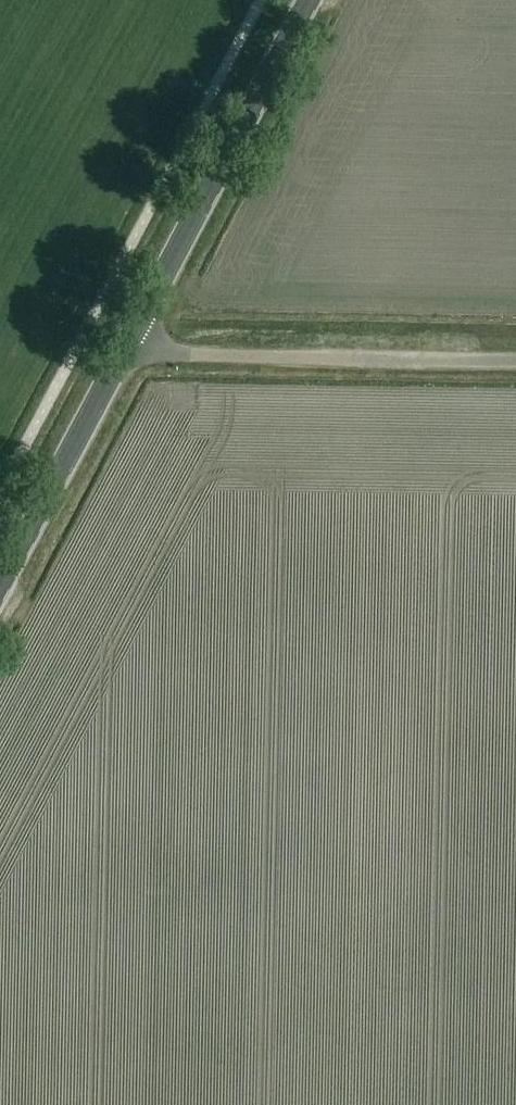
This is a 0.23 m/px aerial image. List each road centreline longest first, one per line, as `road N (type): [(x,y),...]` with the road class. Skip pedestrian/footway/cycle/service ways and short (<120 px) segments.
road 1 (unclassified): [(515,357),(179,350),(129,336)]
road 2 (primary): [(129,336),(306,0)]
road 3 (primary): [(0,581),(129,336)]

